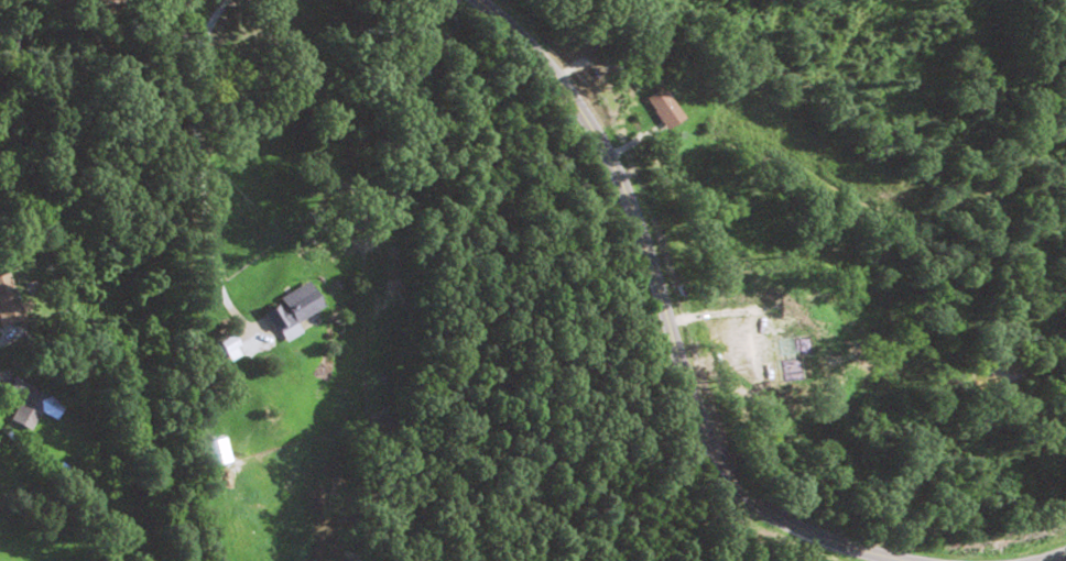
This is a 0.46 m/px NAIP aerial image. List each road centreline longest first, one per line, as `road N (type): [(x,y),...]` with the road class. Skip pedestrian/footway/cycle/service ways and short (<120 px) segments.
road 1 (residential): [(483,0),(545,63),(600,146),(642,243),(714,459),(766,519),(894,560)]

